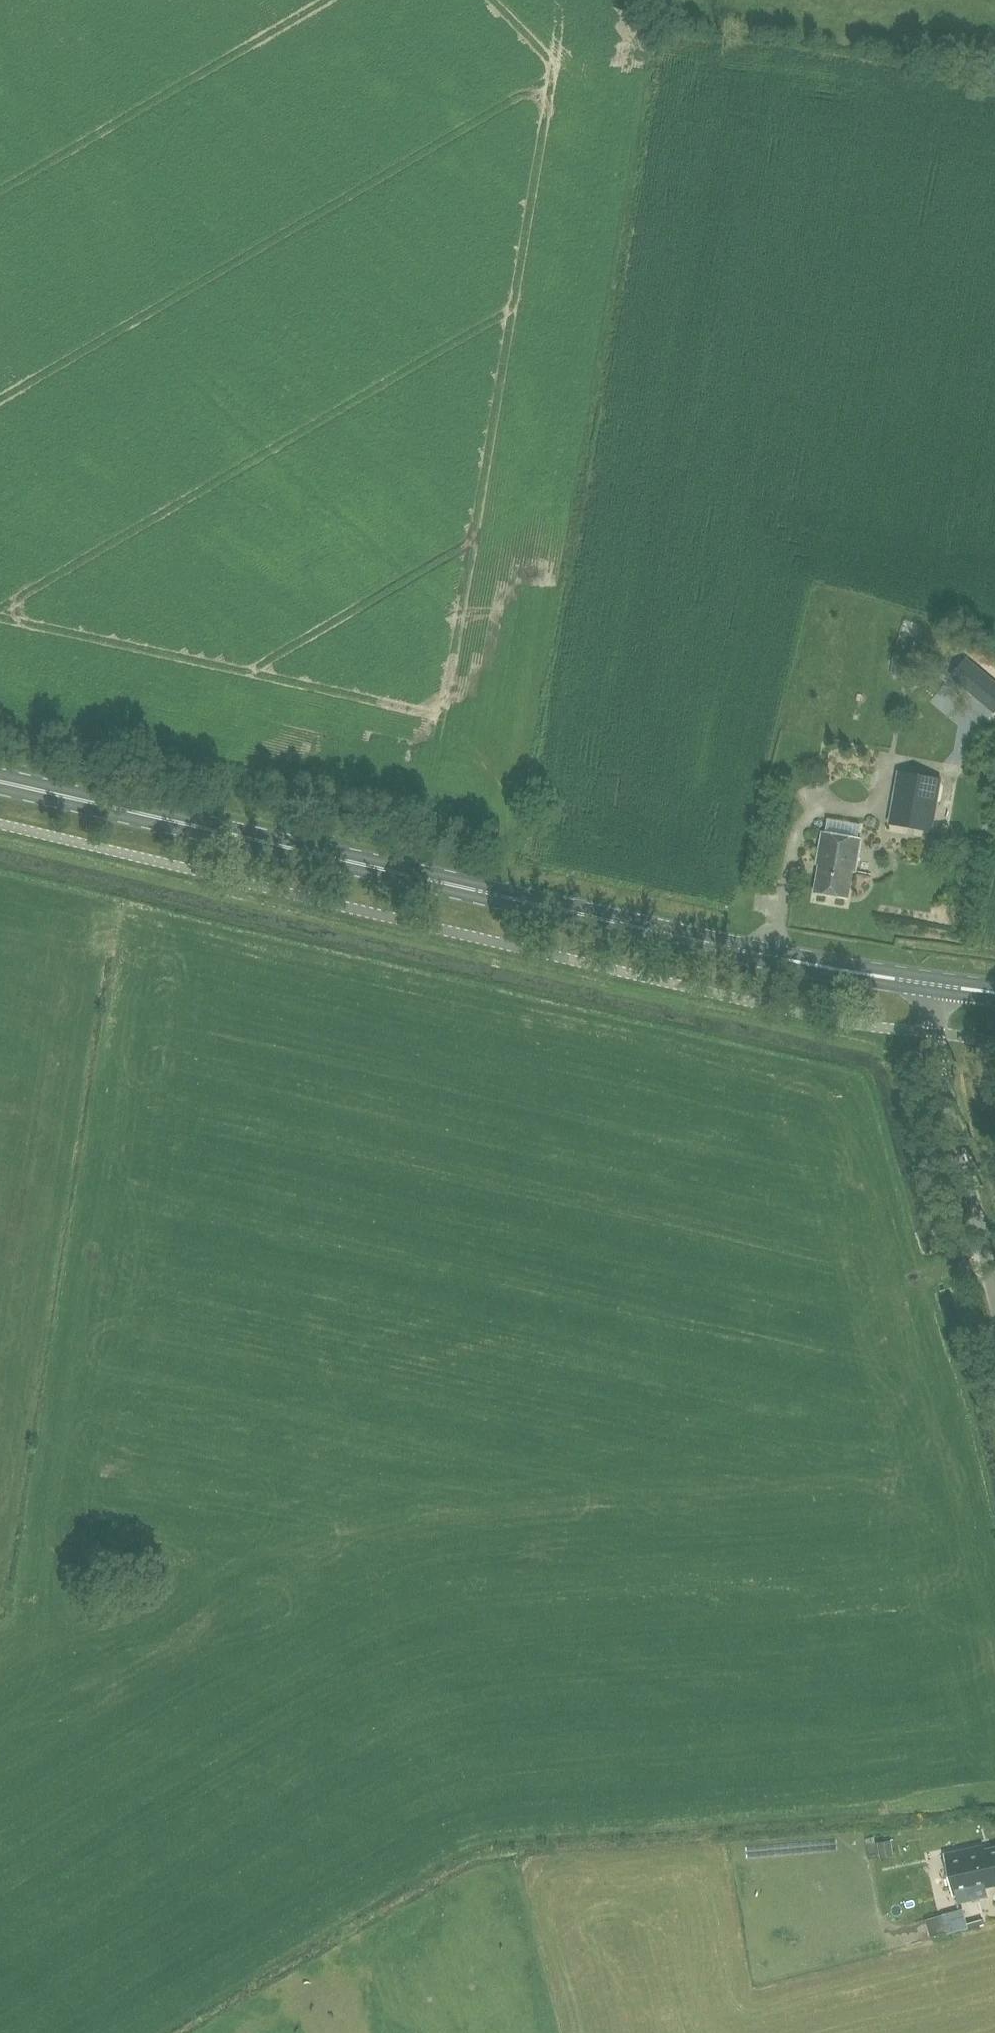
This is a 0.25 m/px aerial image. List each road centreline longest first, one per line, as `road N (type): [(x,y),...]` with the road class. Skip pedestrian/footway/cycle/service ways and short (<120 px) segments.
road 1 (primary): [(936,985),(731,947),(0,781)]
road 2 (unclassified): [(994,1298),(939,1054),(936,985)]

